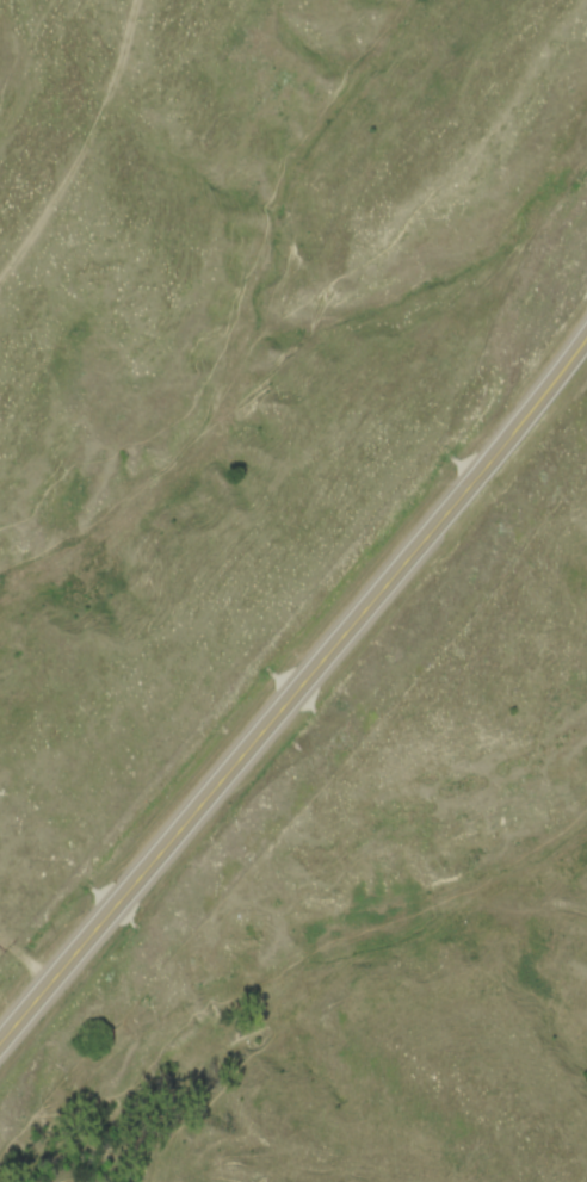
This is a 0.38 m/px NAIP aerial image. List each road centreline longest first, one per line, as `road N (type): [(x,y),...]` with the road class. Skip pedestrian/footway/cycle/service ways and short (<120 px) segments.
road 1 (secondary): [(0,1048),(247,767),(586,358)]

